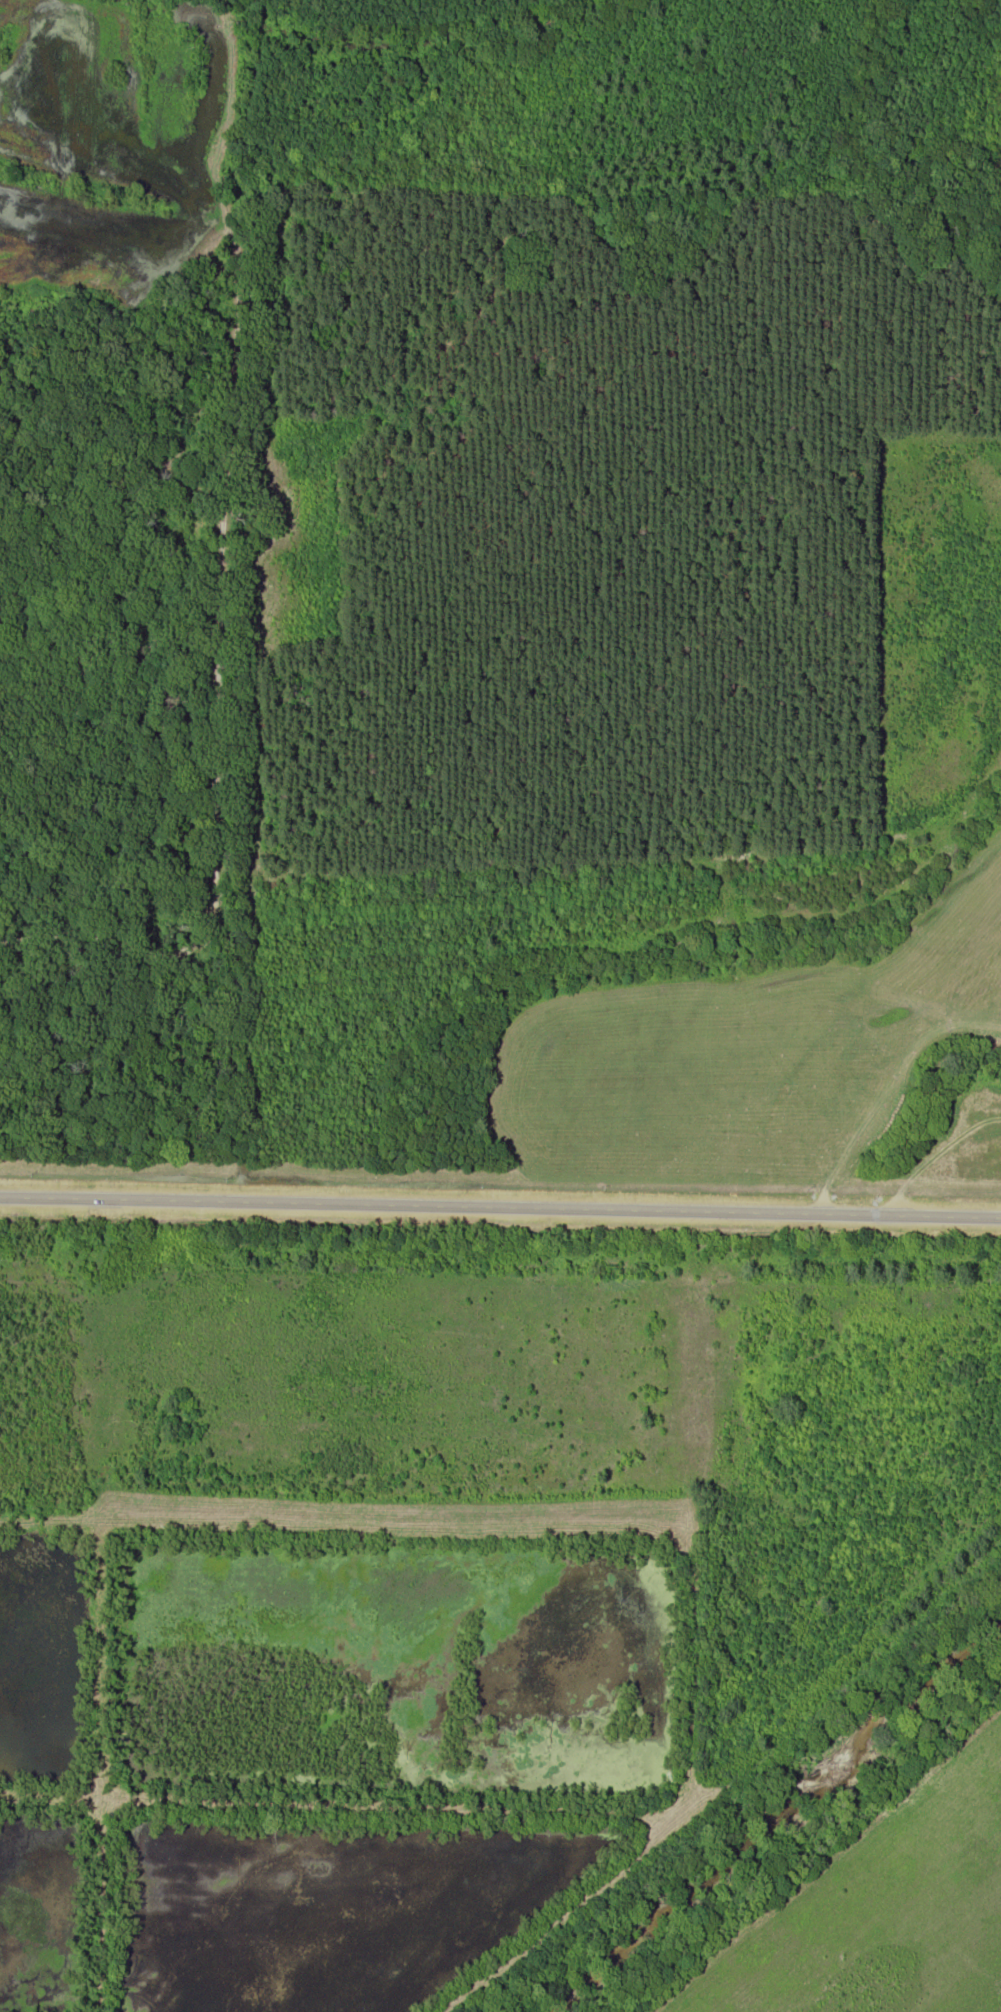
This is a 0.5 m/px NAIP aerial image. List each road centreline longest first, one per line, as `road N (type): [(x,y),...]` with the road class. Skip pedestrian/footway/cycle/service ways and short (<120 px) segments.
road 1 (residential): [(1000,1218),(0,1198)]

